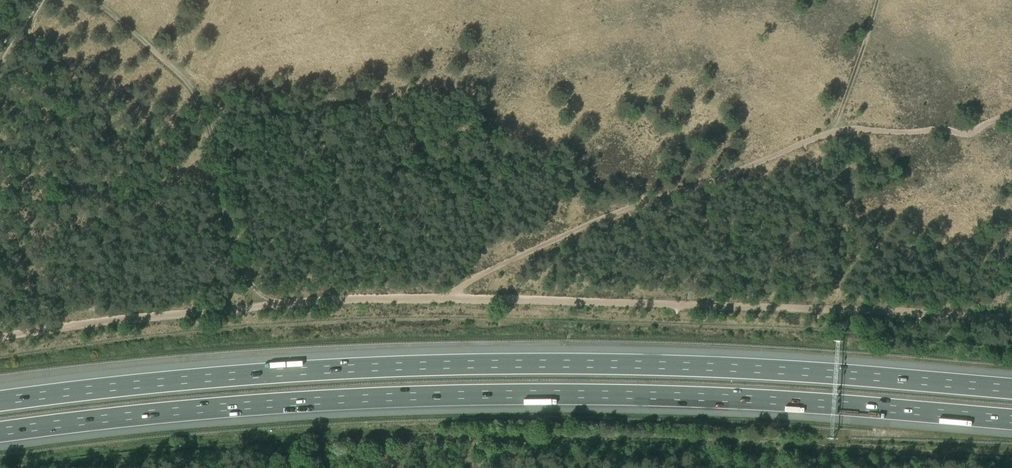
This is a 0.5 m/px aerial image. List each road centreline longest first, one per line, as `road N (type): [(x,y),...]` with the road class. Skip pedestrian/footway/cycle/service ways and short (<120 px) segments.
road 1 (motorway): [(1011,391),(708,368),(487,365),(250,375),(0,402)]
road 2 (motorway): [(0,432),(258,404),(491,395),(811,402),(1011,419)]
road 3 (track): [(0,337),(373,299),(1011,317)]
road 4 (track): [(450,298),(524,251),(837,129),(925,133),(1011,118)]
road 5 (track): [(93,0),(198,97),(214,136),(232,247),(263,305)]
road 6 (track): [(837,129),(877,0)]

